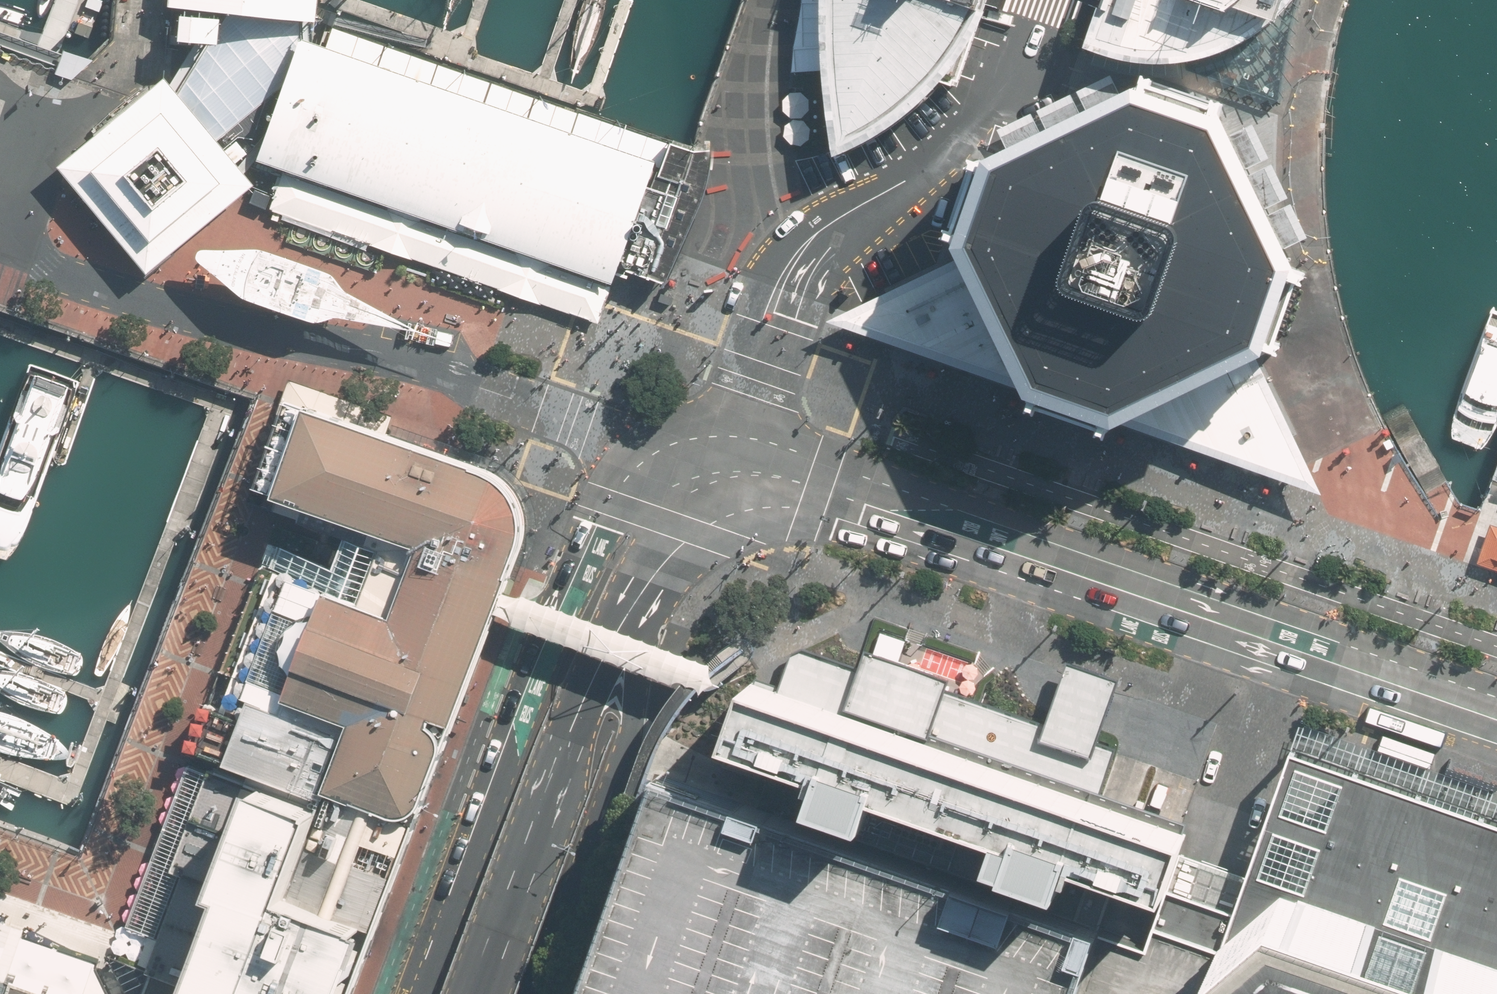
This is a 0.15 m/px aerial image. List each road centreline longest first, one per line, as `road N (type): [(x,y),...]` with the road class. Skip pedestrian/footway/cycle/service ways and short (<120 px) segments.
road 1 (secondary): [(1496,708),(700,448)]
road 2 (residential): [(51,128),(22,226),(21,241),(38,264),(205,317),(401,357),(700,448)]
road 3 (secondary): [(417,993),(539,654),(595,552),(700,448)]
road 4 (residential): [(700,448),(733,403),(807,245),(925,169),(964,133),(1023,58),(1052,0)]
road 5 (secondary): [(623,629),(480,993)]
road 6 (secondary): [(623,629),(635,679),(630,737),(540,993)]
road 7 (secondary): [(700,448),(623,629)]
road 8 (residential): [(139,8),(134,52),(122,72),(51,128)]

